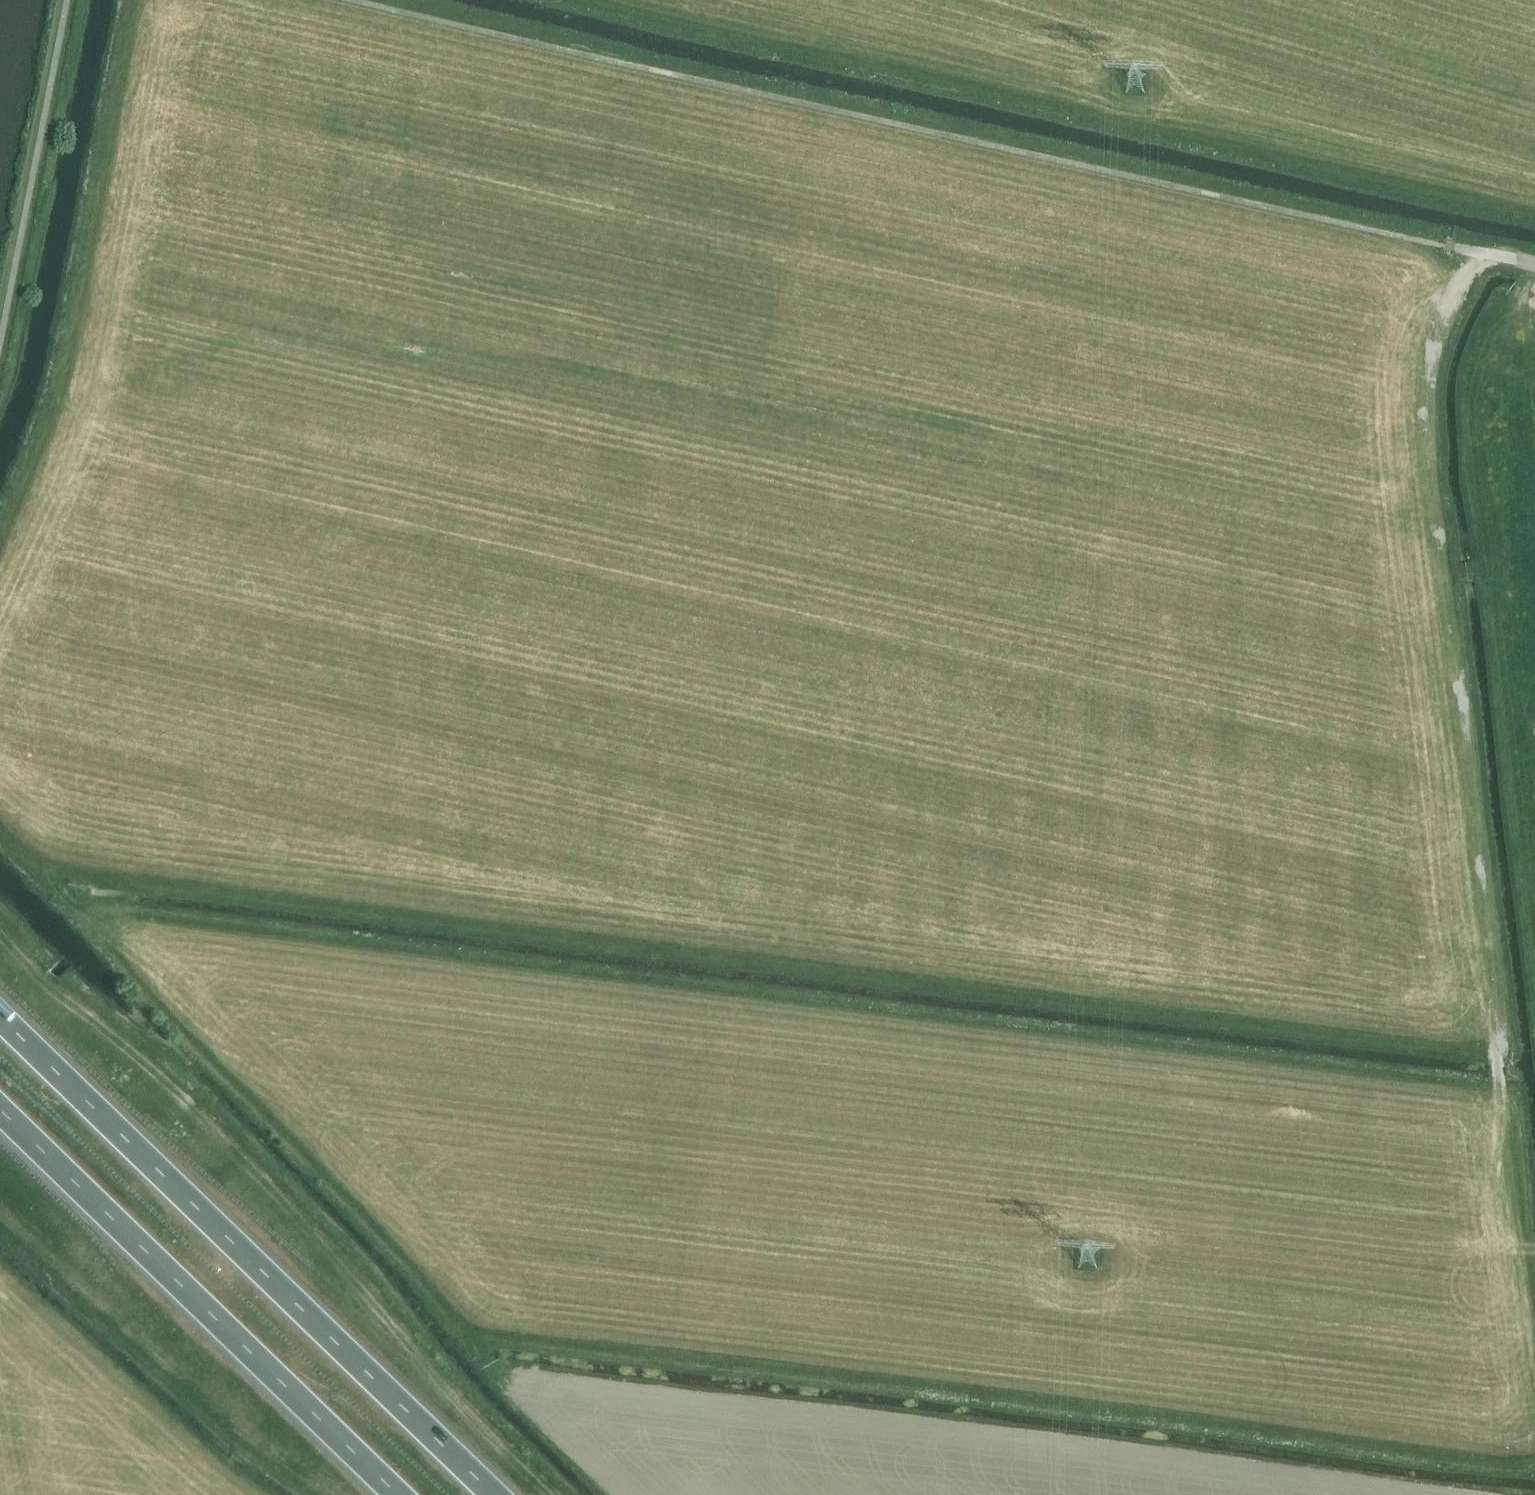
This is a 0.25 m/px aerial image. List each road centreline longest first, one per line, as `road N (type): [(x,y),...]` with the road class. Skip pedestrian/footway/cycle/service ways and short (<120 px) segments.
road 1 (trunk): [(494,1494),(0,1016)]
road 2 (trunk): [(0,1109),(395,1494)]

